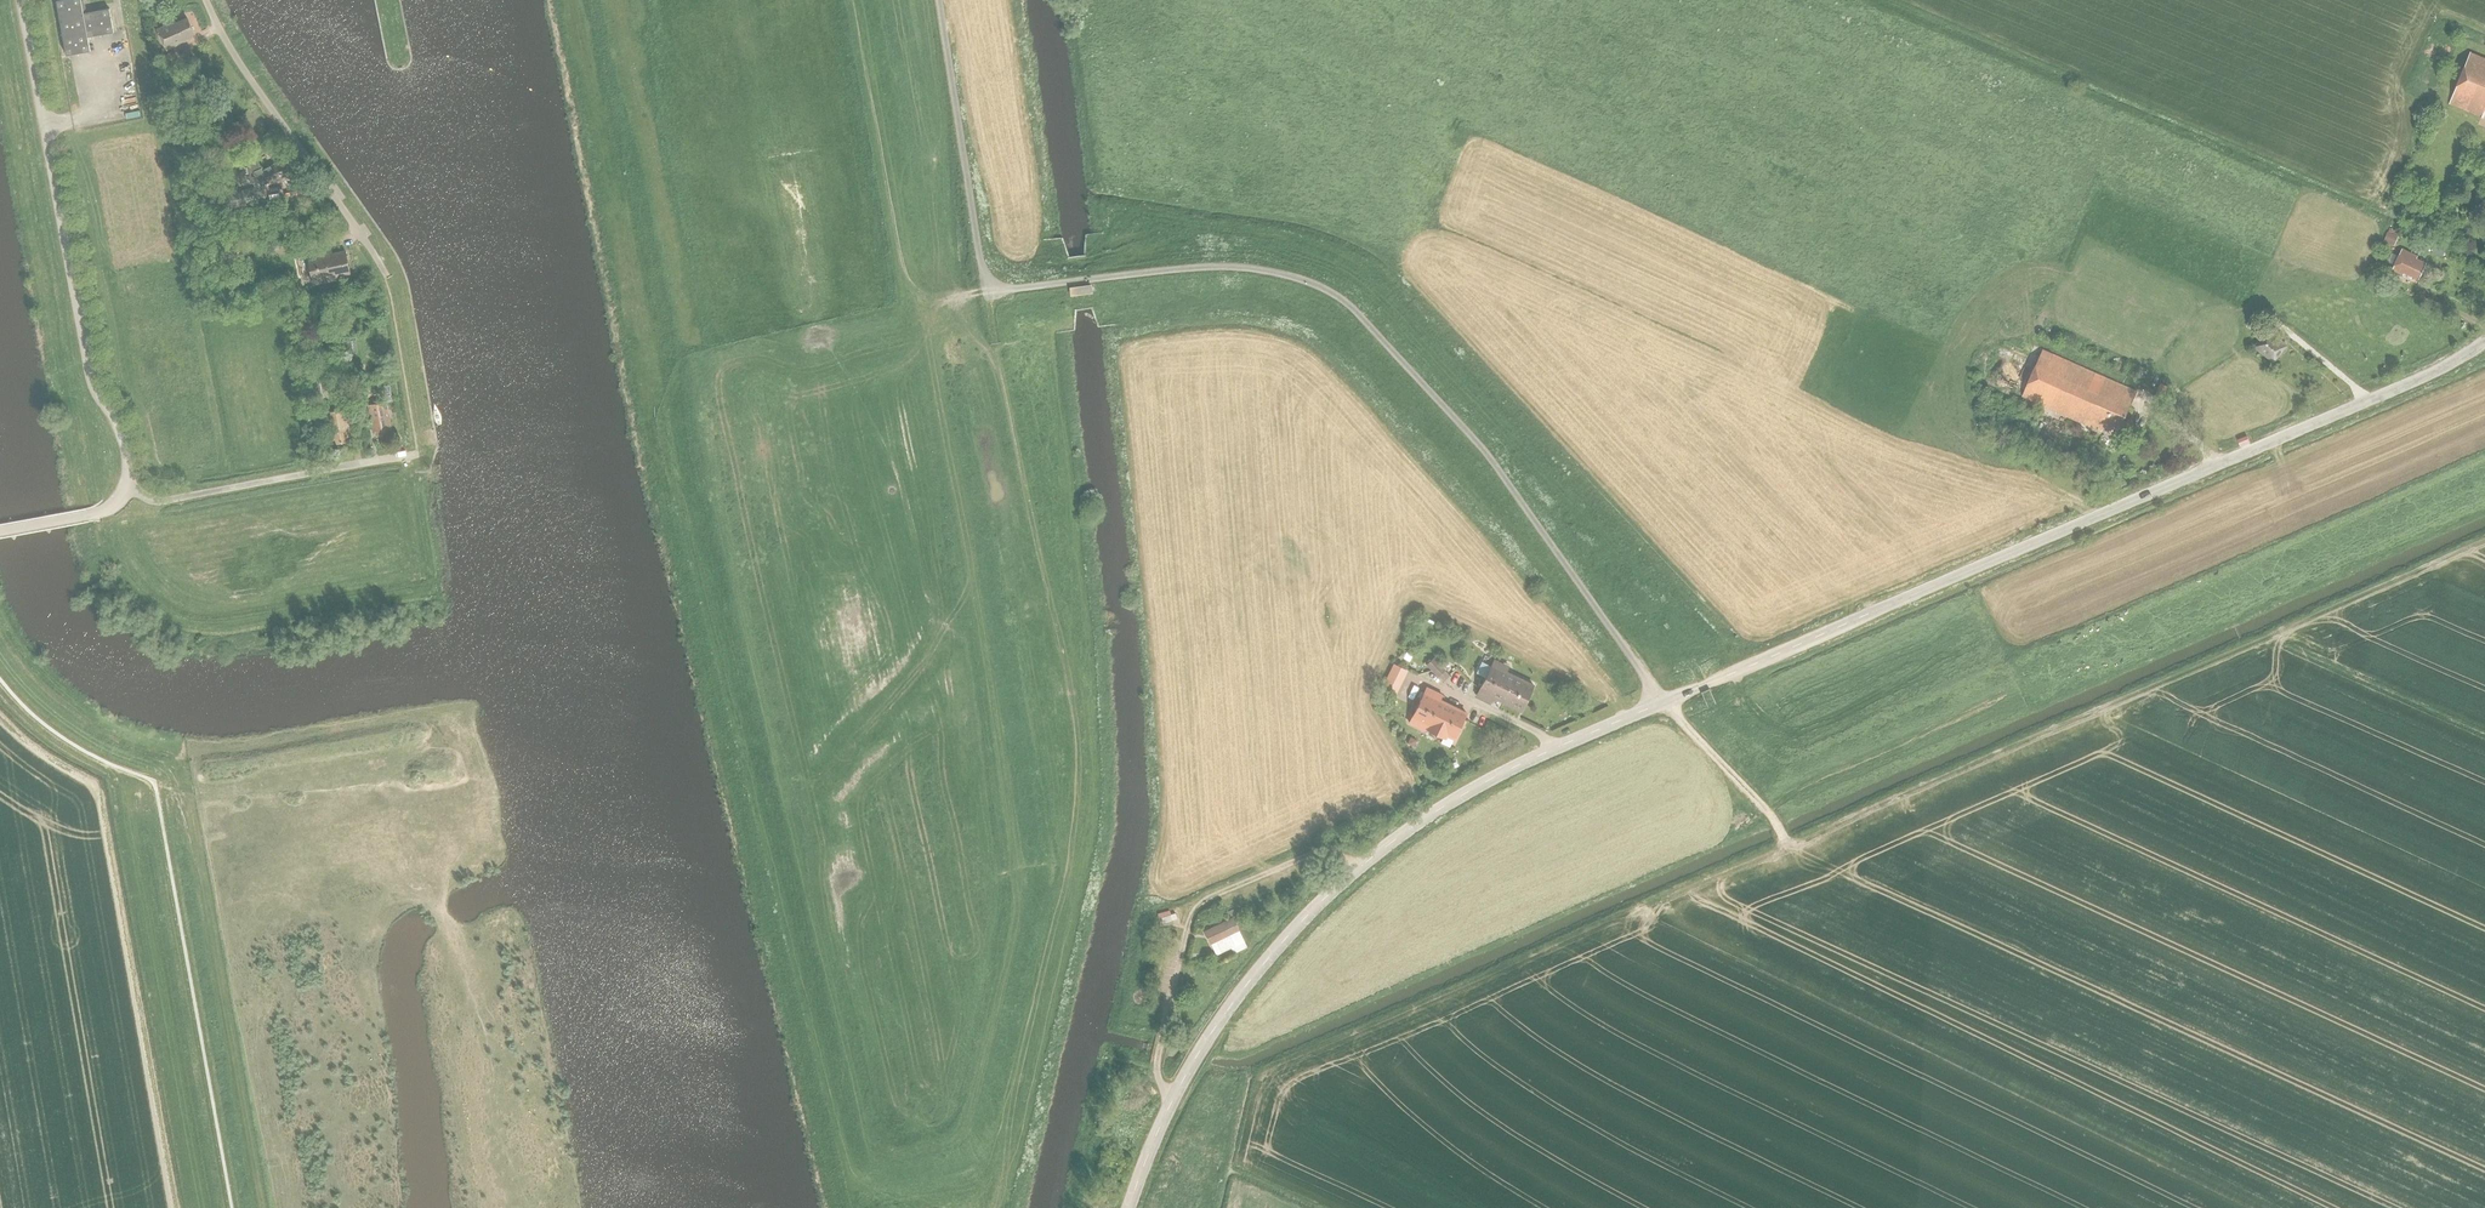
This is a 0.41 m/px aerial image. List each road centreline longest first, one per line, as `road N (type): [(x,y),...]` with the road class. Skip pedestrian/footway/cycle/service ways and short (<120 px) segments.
road 1 (tertiary): [(2484,341),(2447,365),(1552,749),(1441,808),(1355,870),(1254,978),(1175,1095),(1129,1207)]
road 2 (unclassified): [(125,488),(122,437),(89,368),(22,0)]
road 3 (residential): [(205,0),(386,276)]
road 4 (residential): [(125,488),(164,500),(417,454)]
road 5 (track): [(1665,700),(1770,812),(1788,843)]
road 6 (unclassified): [(0,532),(103,512),(125,488)]

